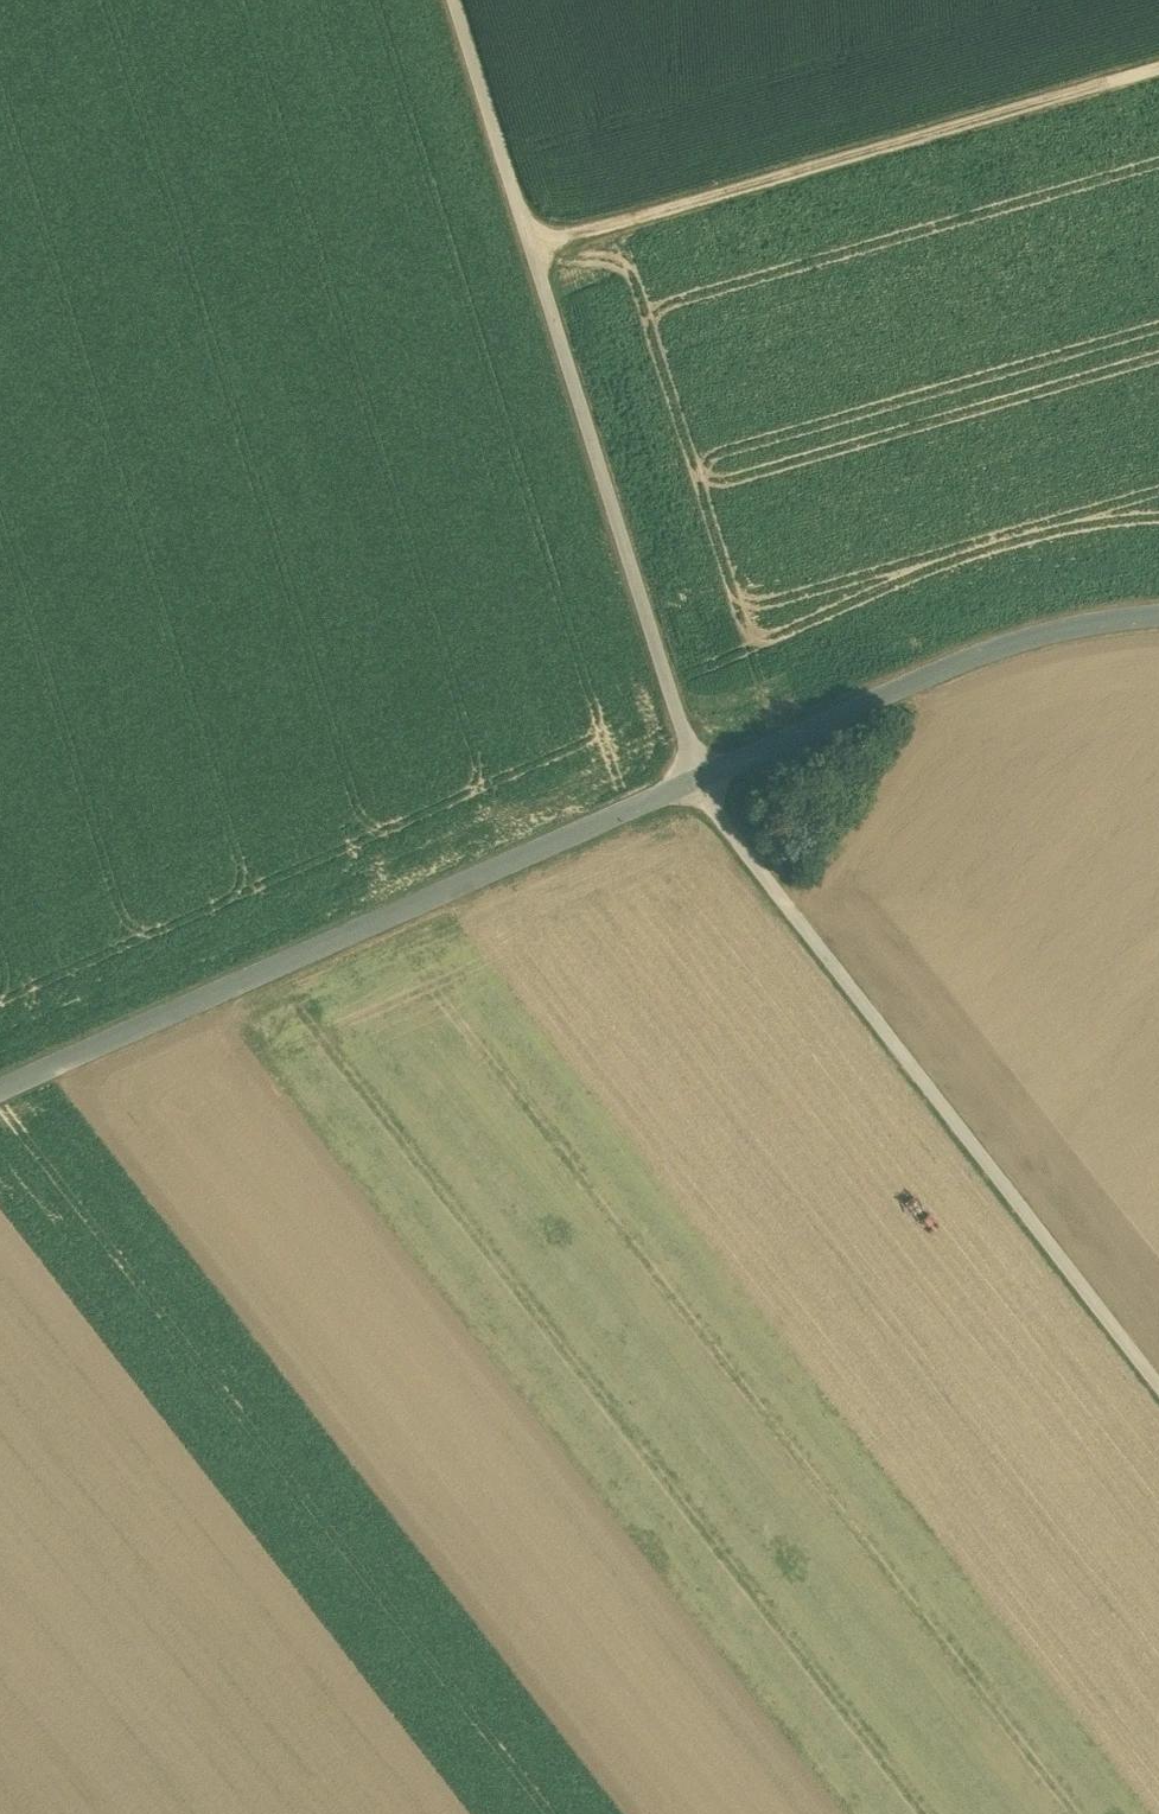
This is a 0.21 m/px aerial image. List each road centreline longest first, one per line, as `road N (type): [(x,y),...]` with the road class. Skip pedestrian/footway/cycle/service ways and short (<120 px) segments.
road 1 (unclassified): [(1158,617),(1011,642),(928,676),(0,1099)]
road 2 (track): [(452,0),(698,780)]
road 3 (track): [(1158,1378),(698,780)]
road 4 (track): [(533,247),(1158,70)]

